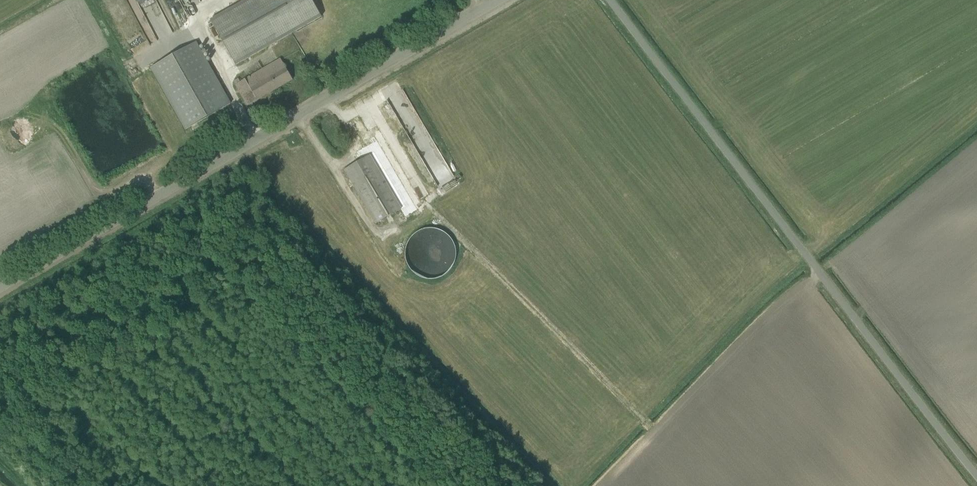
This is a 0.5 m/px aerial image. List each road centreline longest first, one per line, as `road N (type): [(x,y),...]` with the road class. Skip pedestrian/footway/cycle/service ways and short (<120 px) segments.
road 1 (unclassified): [(976,467),(609,0)]
road 2 (tertiary): [(0,286),(489,0)]
road 3 (track): [(605,485),(654,434),(423,197)]

